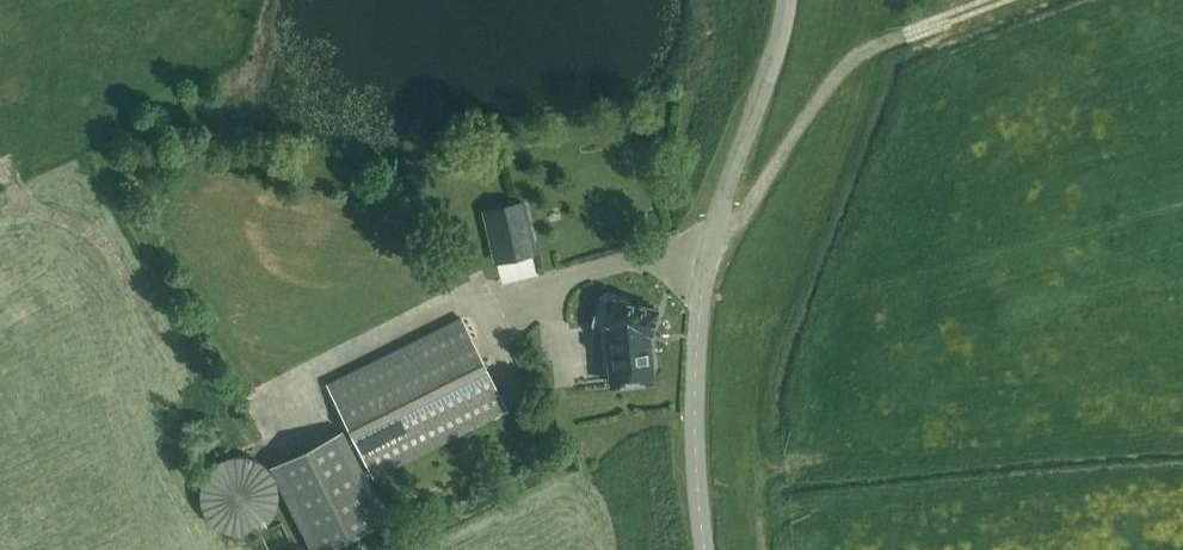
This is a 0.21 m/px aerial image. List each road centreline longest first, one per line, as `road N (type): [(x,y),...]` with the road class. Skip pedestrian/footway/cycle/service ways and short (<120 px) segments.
road 1 (unclassified): [(704,549),(694,407),(703,281),(787,0)]
road 2 (track): [(996,0),(860,55),(732,231),(711,241)]

